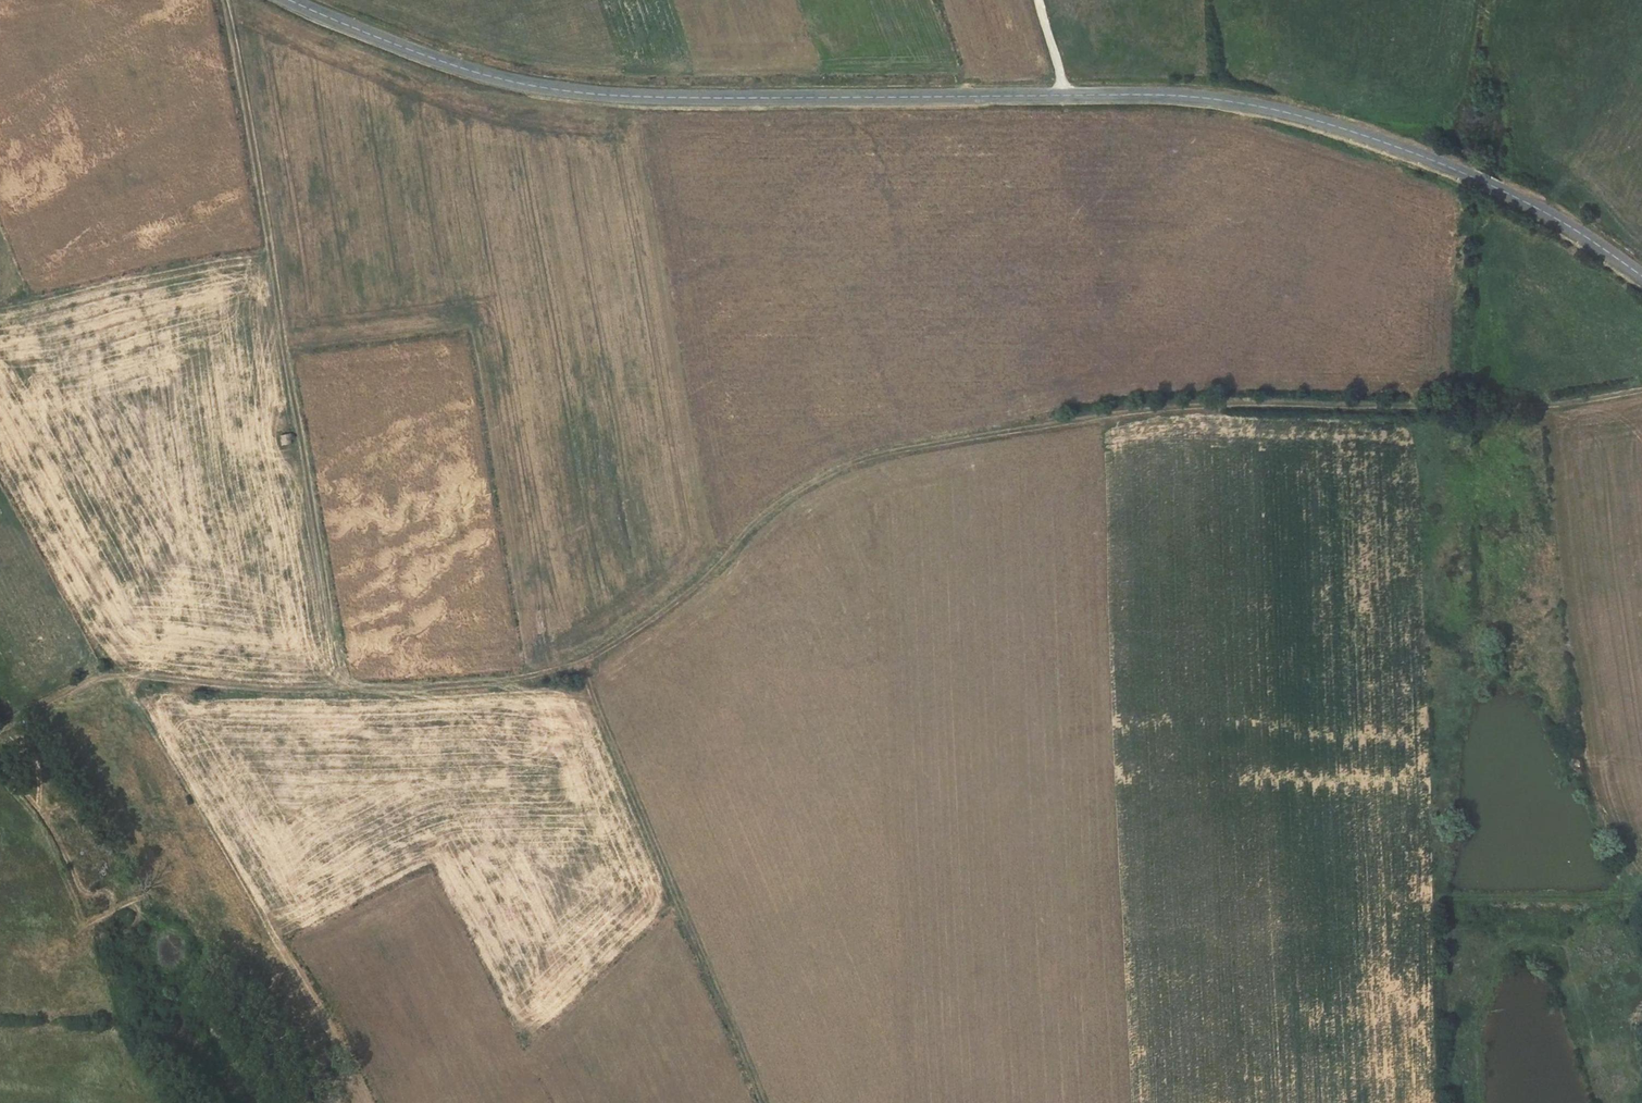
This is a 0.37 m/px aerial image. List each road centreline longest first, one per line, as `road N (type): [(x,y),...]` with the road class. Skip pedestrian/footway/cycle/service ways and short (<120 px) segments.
road 1 (secondary): [(1641,282),(1567,230),(1407,151),(1312,117),(1149,93),(618,98),(559,91),(435,58),(300,0)]

